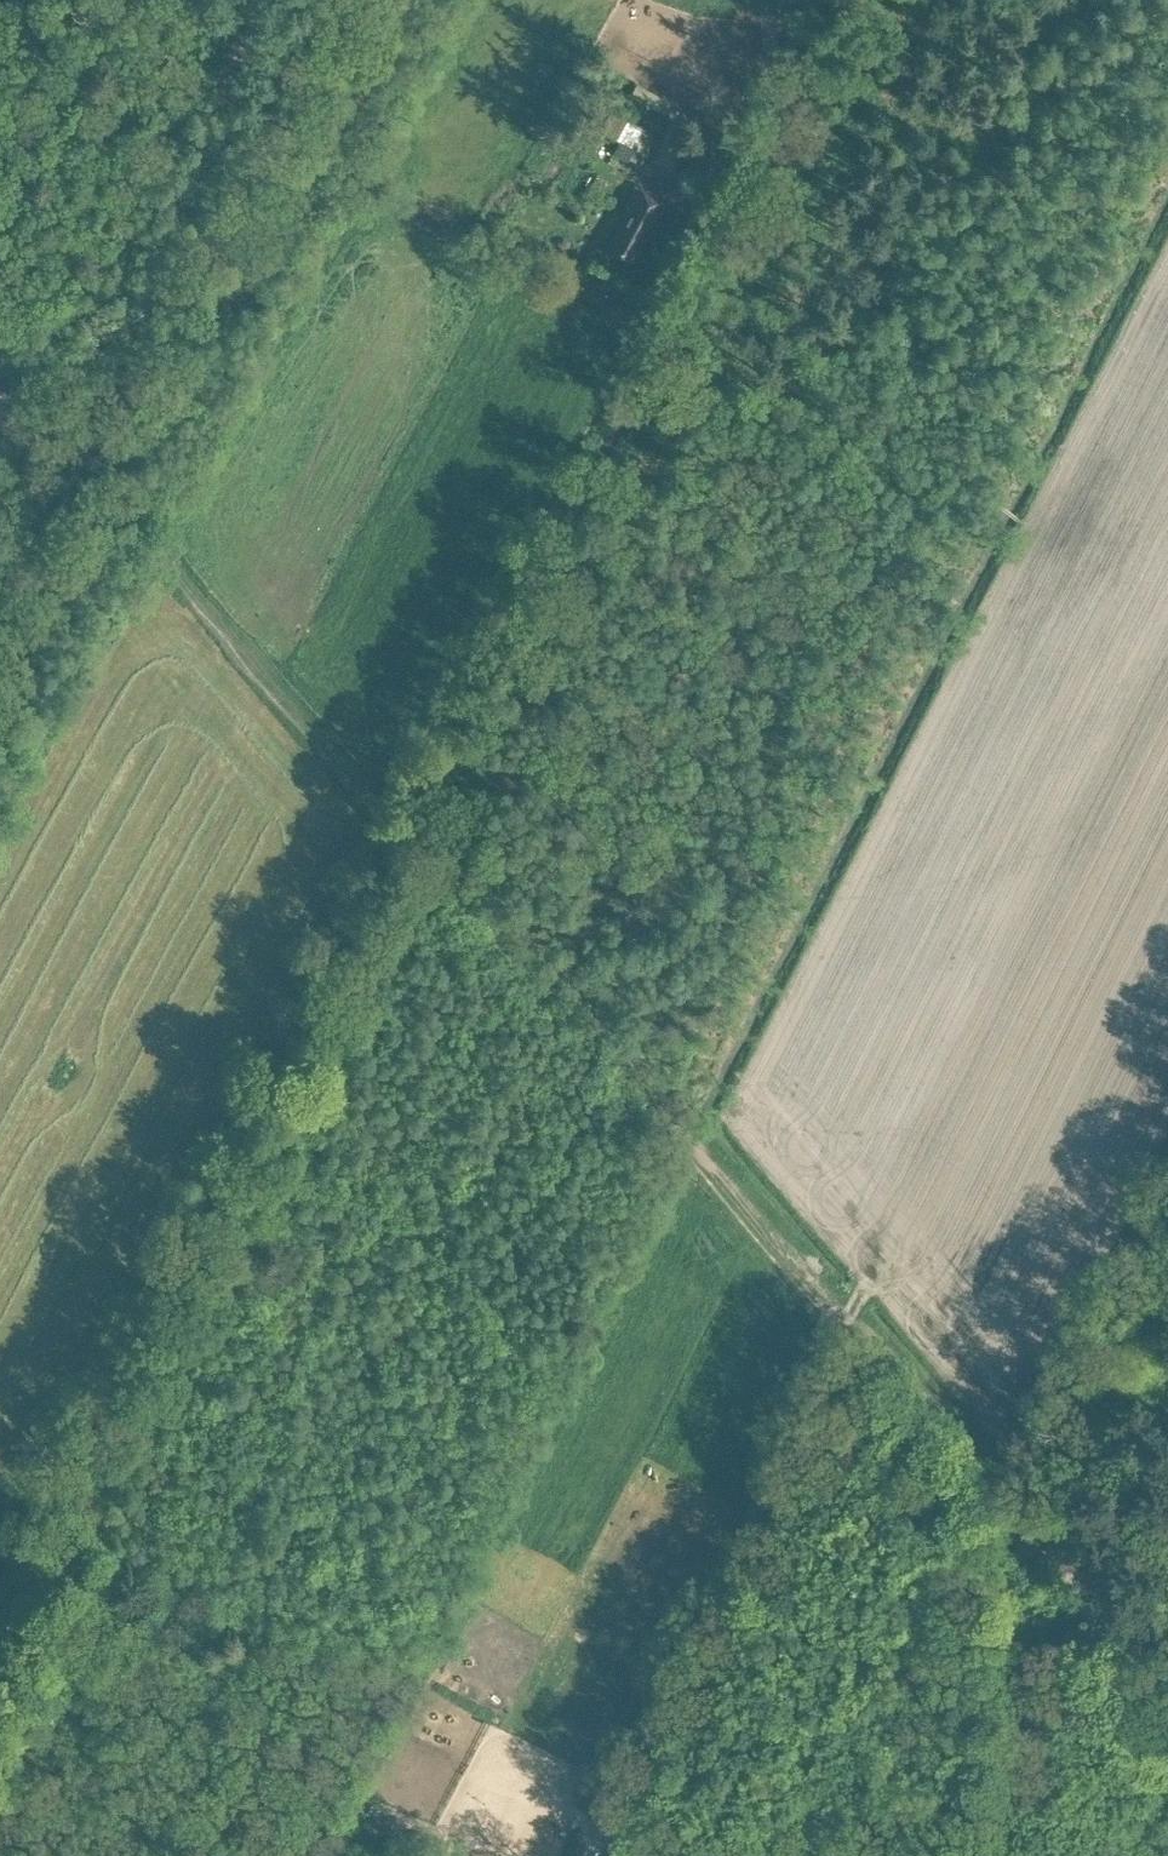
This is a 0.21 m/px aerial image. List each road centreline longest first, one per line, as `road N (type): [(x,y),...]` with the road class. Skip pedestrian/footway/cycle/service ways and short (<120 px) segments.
road 1 (track): [(839,0),(401,828)]
road 2 (track): [(0,1574),(401,828)]
road 3 (track): [(575,1855),(846,1308)]

